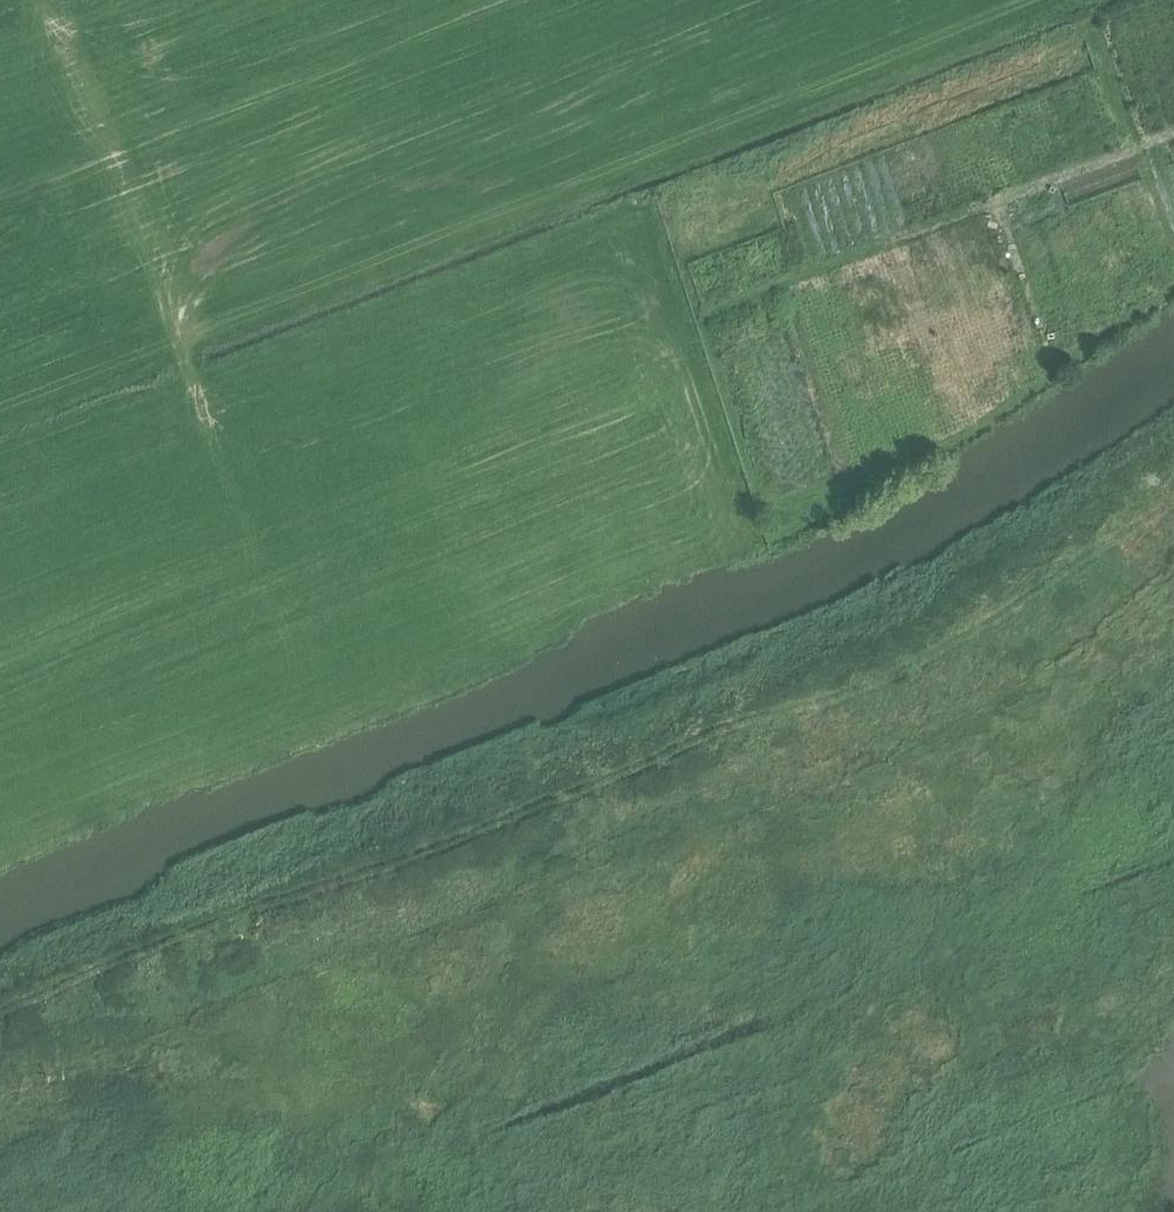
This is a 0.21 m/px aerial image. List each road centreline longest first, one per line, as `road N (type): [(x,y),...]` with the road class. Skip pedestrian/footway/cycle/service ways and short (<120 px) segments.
road 1 (track): [(1173,129),(877,245)]

